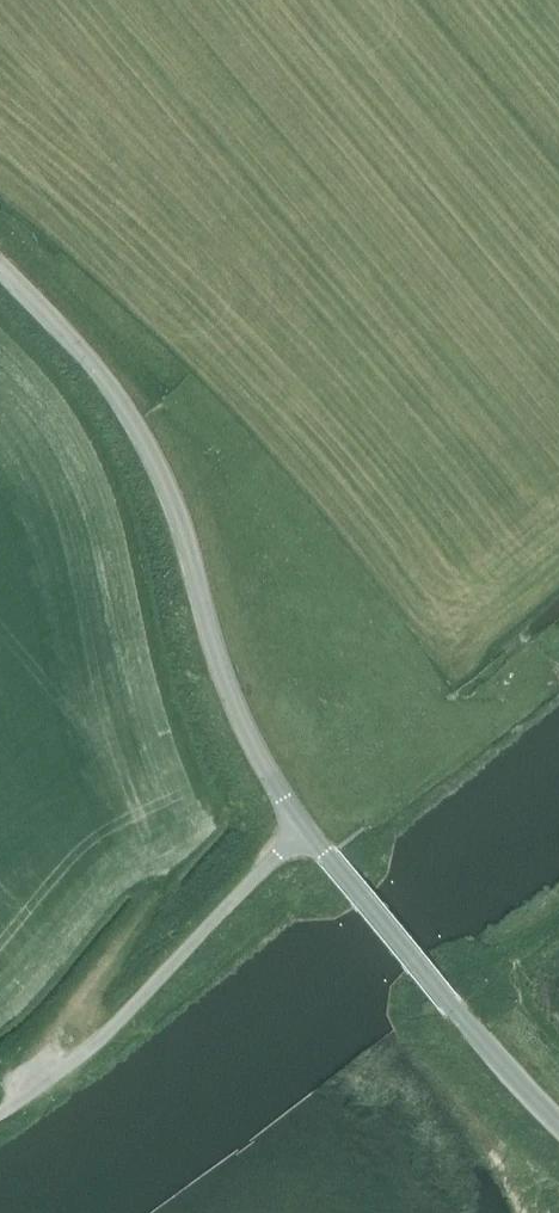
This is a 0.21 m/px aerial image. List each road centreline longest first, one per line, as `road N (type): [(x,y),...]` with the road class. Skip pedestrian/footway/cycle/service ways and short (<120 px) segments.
road 1 (unclassified): [(558,1124),(301,830),(227,698),(189,557),(123,408),(0,272)]
road 2 (track): [(0,1113),(85,1053),(301,830)]

